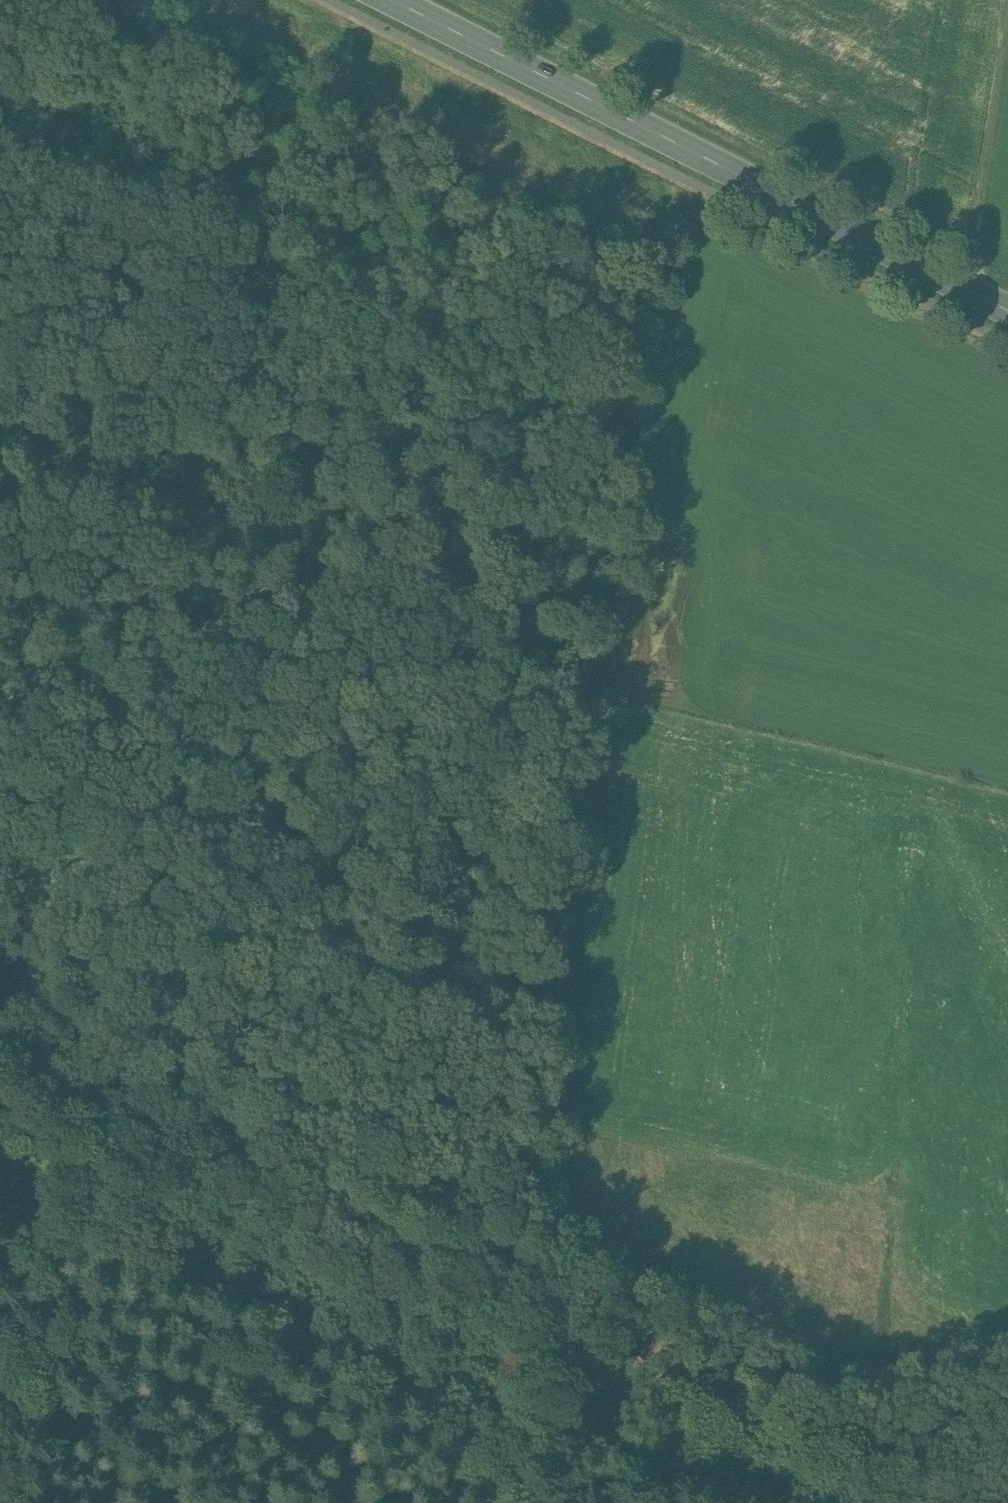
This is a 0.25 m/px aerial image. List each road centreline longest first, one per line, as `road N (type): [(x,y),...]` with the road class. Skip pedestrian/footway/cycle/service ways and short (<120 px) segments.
road 1 (track): [(0,1203),(766,1502)]
road 2 (primary): [(393,0),(1007,307)]

